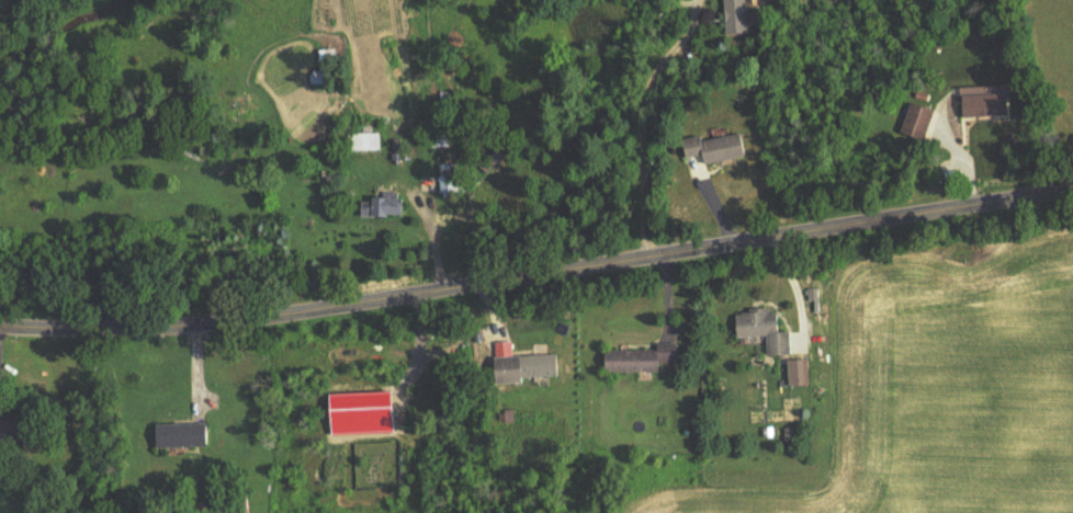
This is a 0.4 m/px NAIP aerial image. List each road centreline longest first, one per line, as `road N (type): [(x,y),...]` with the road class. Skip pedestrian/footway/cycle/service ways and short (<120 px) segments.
road 1 (tertiary): [(1072,197),(349,311),(163,333),(0,328)]

